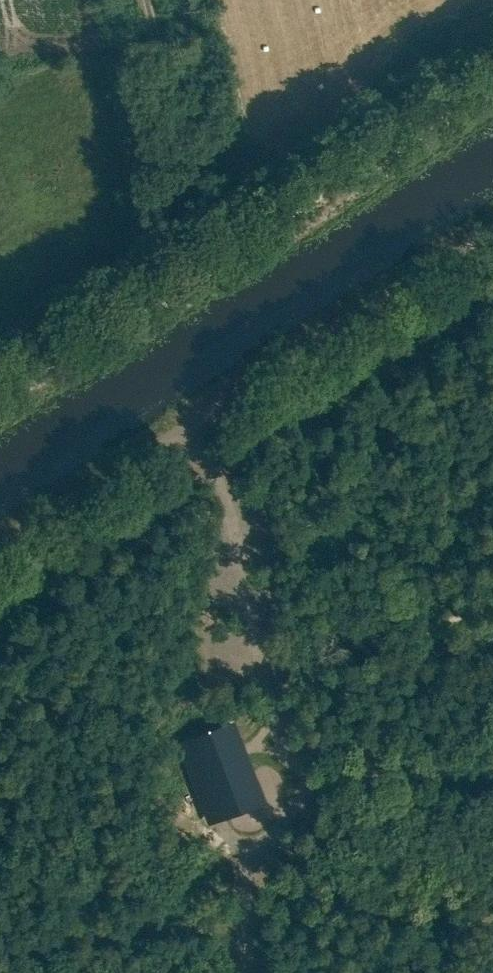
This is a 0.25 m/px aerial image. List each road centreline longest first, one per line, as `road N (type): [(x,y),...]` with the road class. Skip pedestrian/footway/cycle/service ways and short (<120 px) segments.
road 1 (track): [(0,399),(492,87)]
road 2 (track): [(0,534),(492,224)]
road 3 (track): [(492,729),(456,764),(200,780),(0,849)]
road 4 (track): [(173,419),(229,498),(267,701)]
road 5 (track): [(146,0),(195,251)]
road 6 (track): [(243,972),(245,850),(267,778)]

